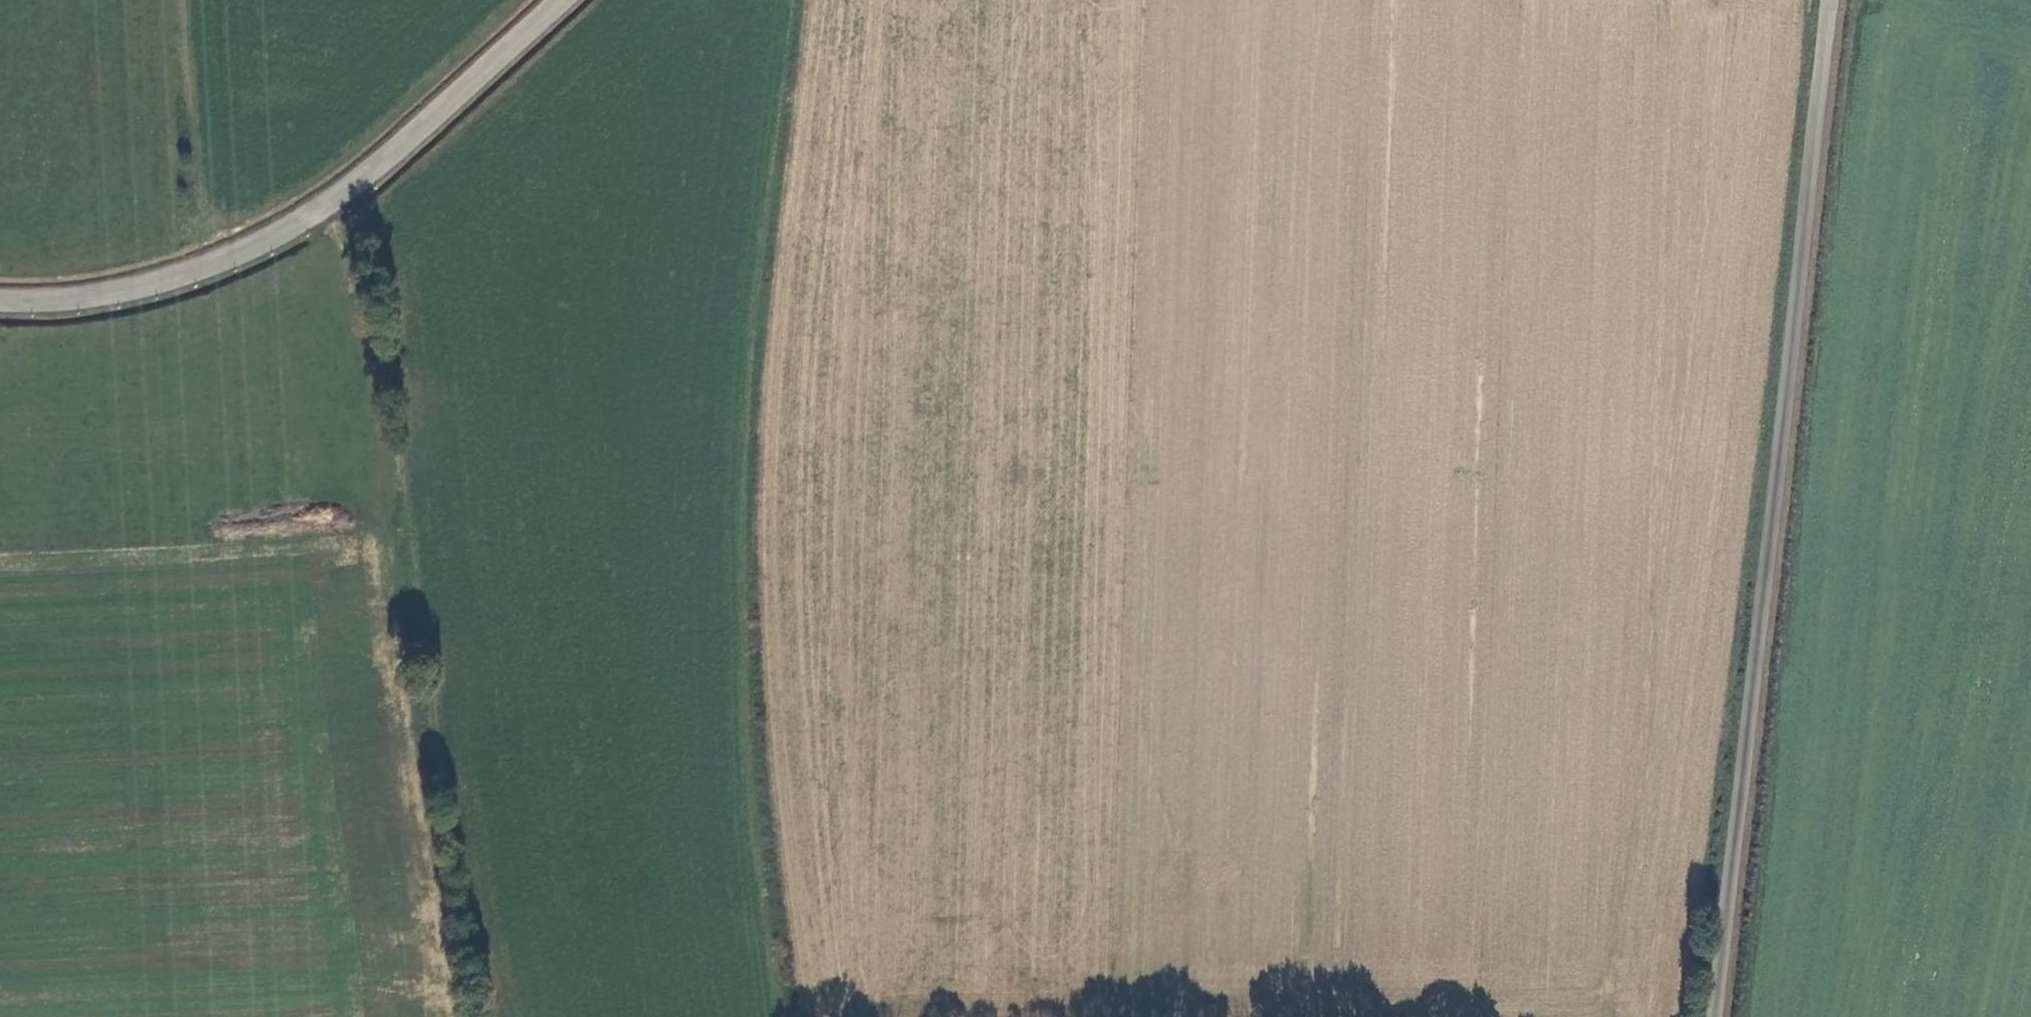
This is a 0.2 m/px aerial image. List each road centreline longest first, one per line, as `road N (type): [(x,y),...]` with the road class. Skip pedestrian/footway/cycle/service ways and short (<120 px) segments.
road 1 (unclassified): [(1830,0),(1712,1016)]
road 2 (tertiary): [(0,301),(79,298),(165,281),(317,213),(562,0)]

